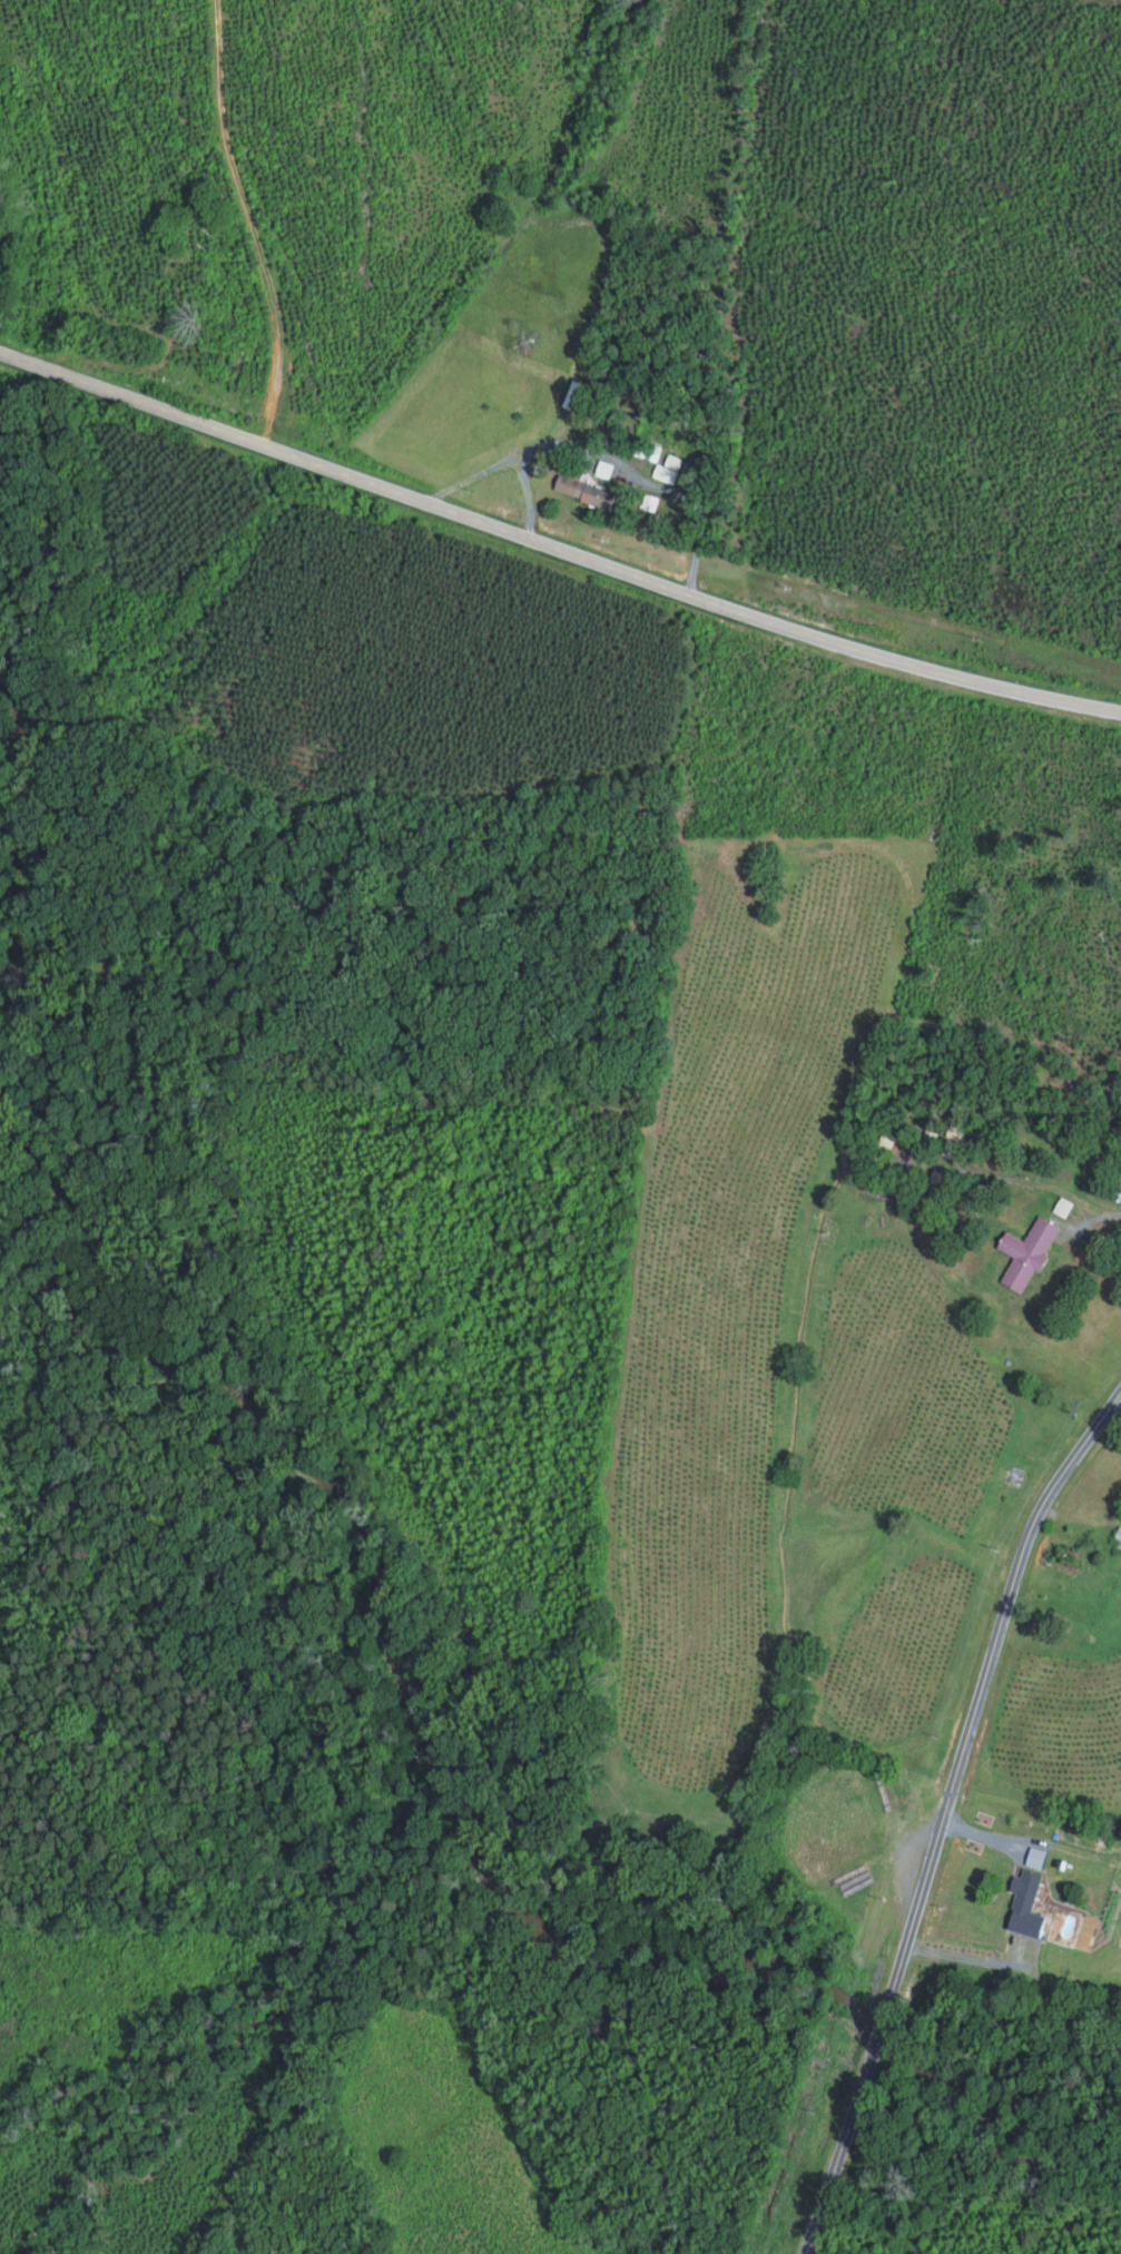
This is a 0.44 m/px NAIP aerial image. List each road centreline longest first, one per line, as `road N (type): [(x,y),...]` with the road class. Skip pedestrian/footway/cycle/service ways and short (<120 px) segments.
road 1 (tertiary): [(1120,709),(940,671),(692,597),(0,352)]
road 2 (residential): [(805,2253),(1024,1544),(1041,1505),(1120,1389)]

